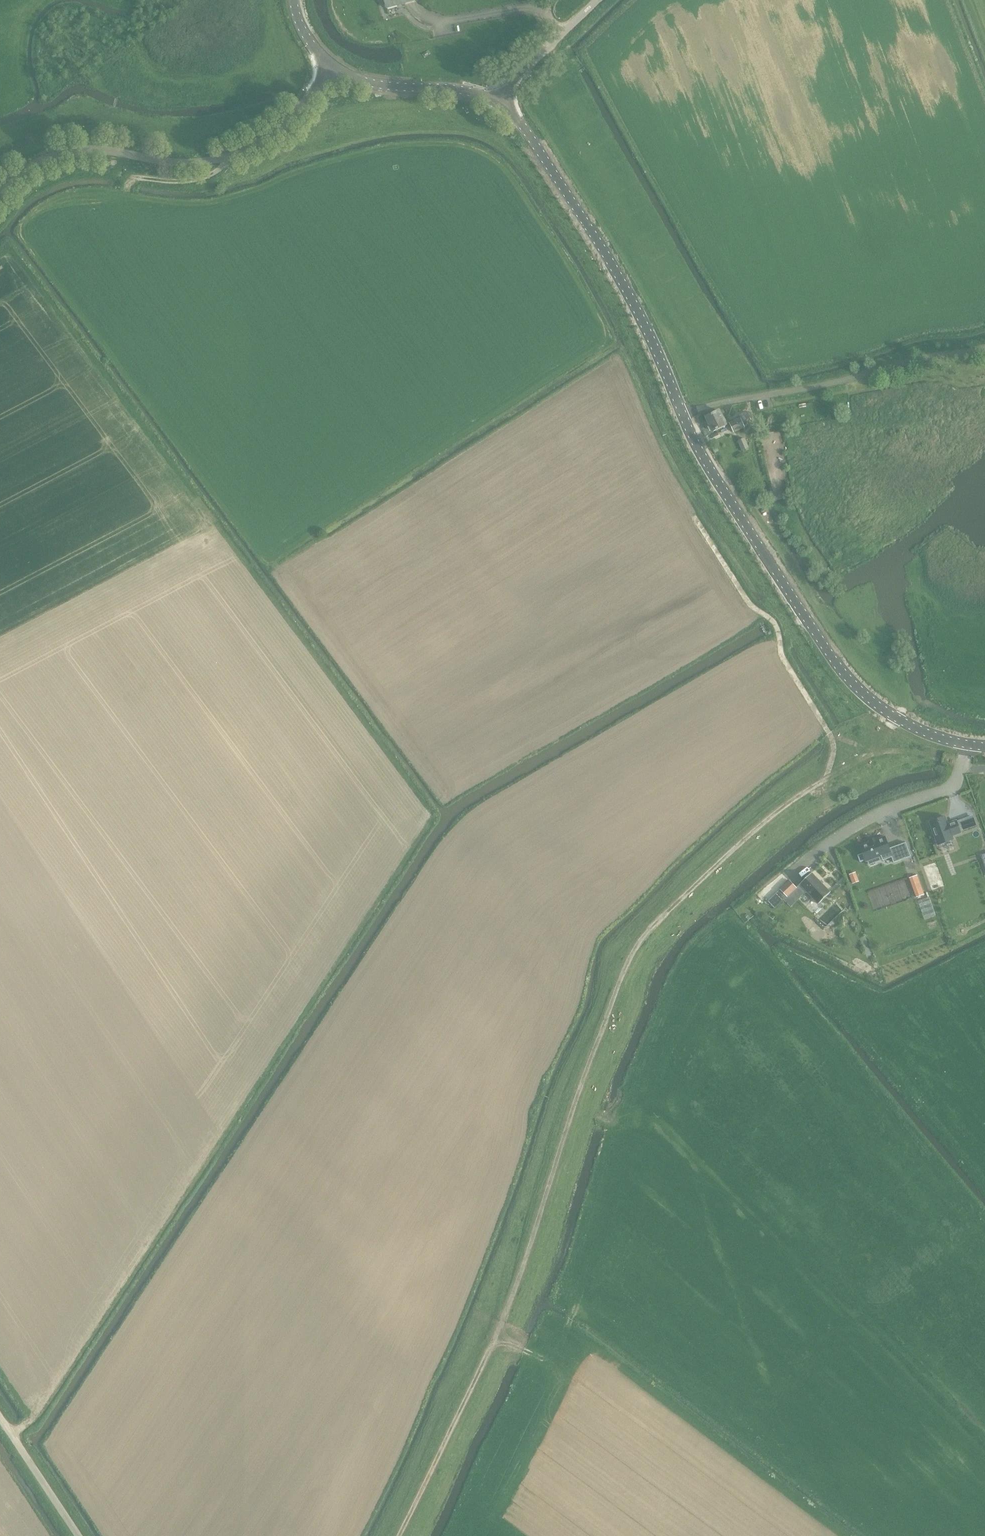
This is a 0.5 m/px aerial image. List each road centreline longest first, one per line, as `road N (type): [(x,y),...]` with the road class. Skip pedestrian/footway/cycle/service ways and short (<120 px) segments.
road 1 (track): [(402,1535),(524,1277),(590,1070),(649,935),(796,801),(856,763),(884,752),(920,753),(963,768)]
road 2 (unclassified): [(969,745),(900,720),(843,672),(694,440),(606,253),(524,128),(496,102)]
road 3 (unclassified): [(0,191),(30,165),(70,151),(184,162),(240,151),(292,117),(330,66)]
road 4 (track): [(828,779),(833,745),(781,654),(777,624),(755,607),(696,518)]
road 5 (residential): [(761,897),(830,840),(946,791),(958,782),(969,745)]
road 6 (unclassified): [(496,102),(356,81),(330,66)]
road 7 (unclassified): [(496,102),(599,0)]
road 8 (unclassified): [(78,1535),(0,1418)]

